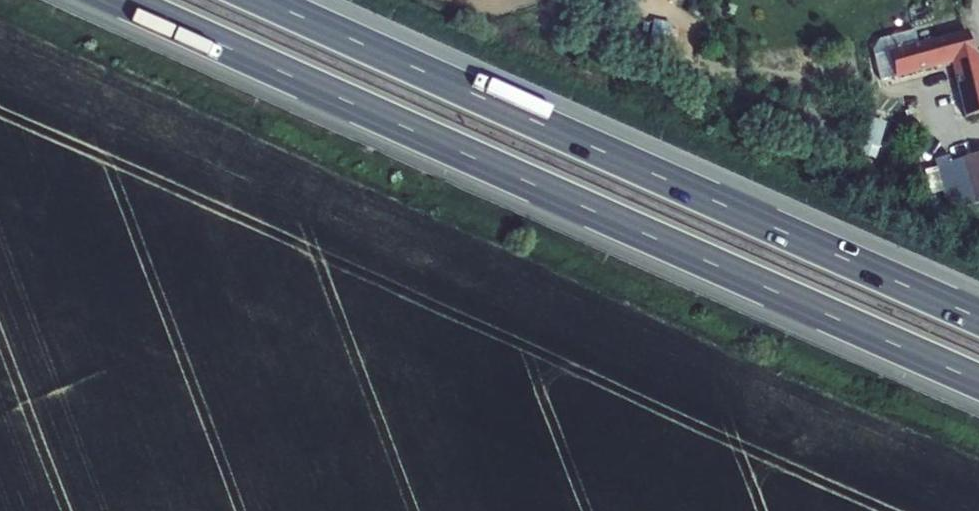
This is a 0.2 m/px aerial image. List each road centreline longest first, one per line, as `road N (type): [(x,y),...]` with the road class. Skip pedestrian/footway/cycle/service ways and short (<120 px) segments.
road 1 (motorway): [(123,0),(978,381)]
road 2 (motorway): [(978,318),(264,0)]

